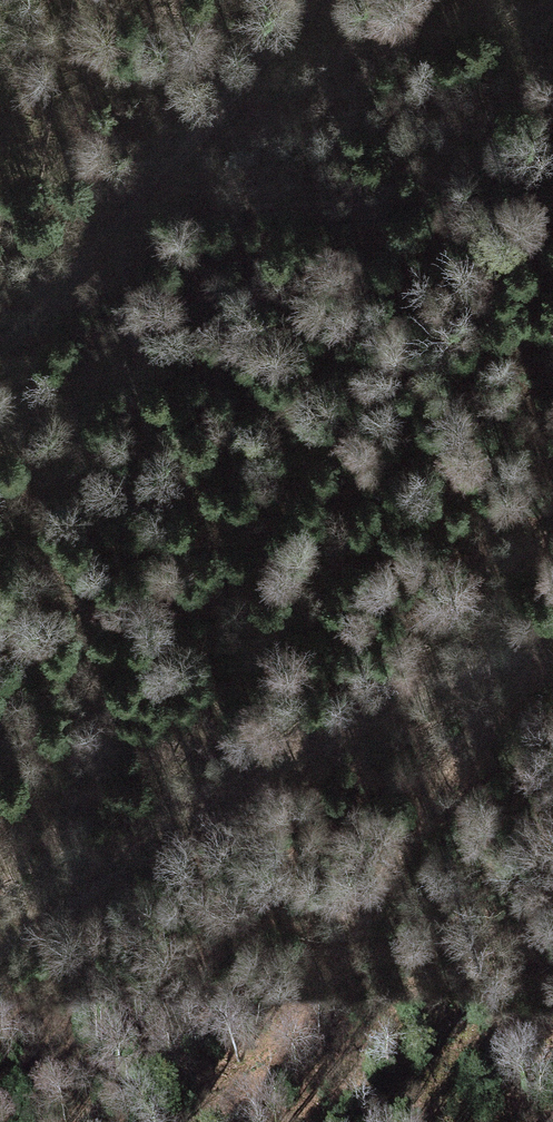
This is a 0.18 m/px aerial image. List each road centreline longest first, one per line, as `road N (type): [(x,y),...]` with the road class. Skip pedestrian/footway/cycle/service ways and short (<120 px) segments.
road 1 (track): [(552,641),(338,730),(0,944)]
road 2 (track): [(539,646),(219,1121)]
road 3 (track): [(314,0),(0,341)]
road 4 (track): [(190,135),(468,0)]

